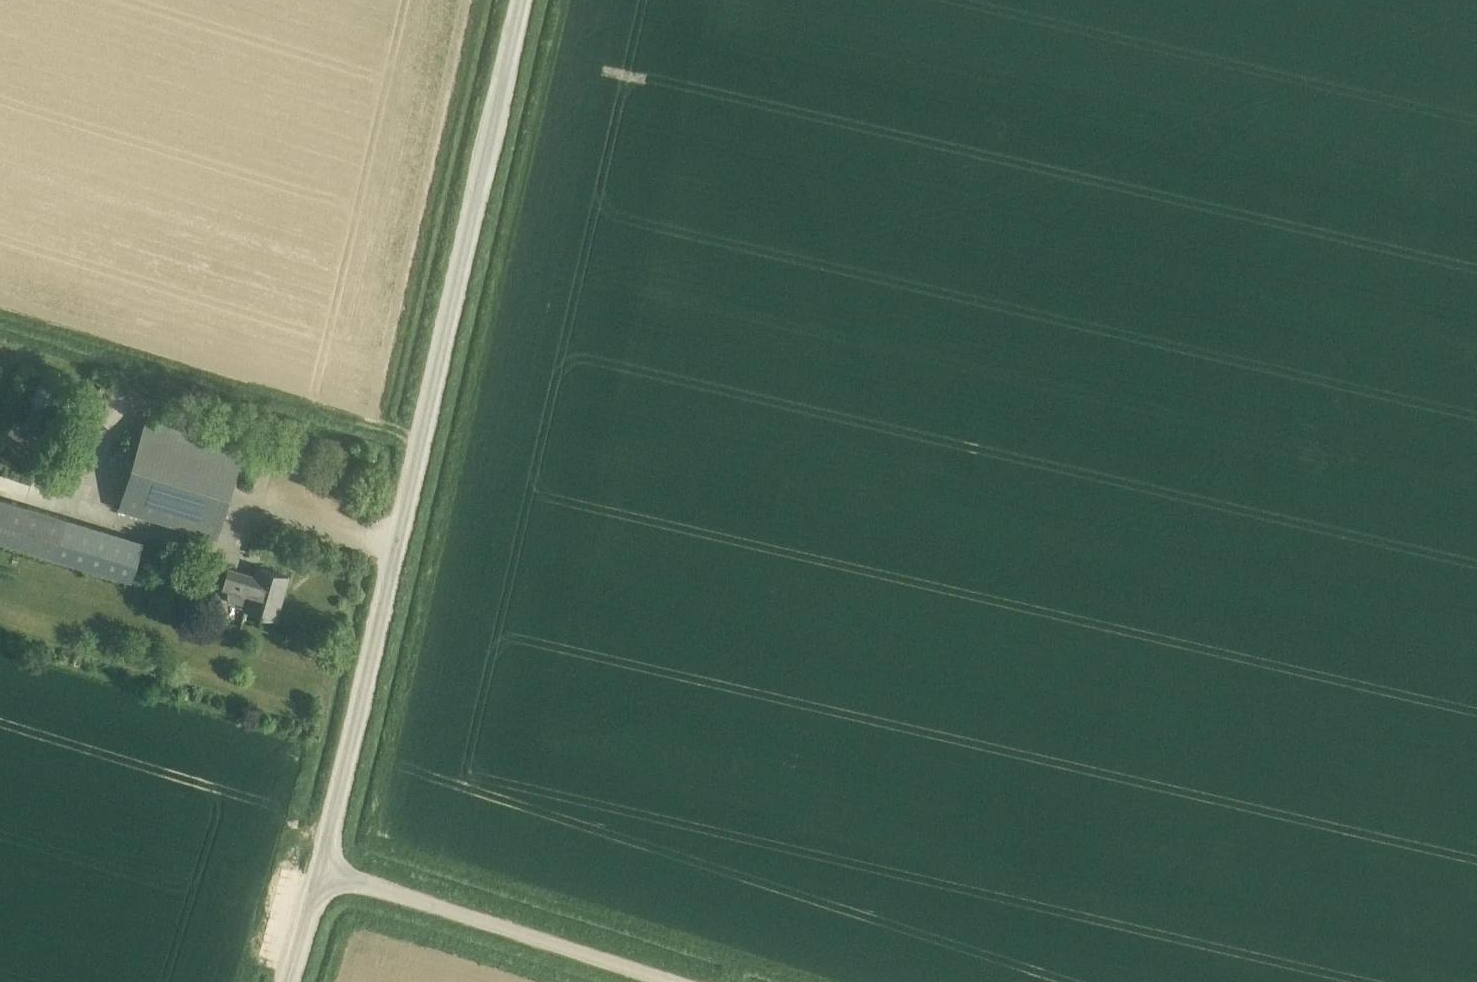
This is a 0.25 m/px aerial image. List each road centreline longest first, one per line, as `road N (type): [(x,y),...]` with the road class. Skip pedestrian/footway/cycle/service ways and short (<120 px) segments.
road 1 (unclassified): [(328,884),(523,0)]
road 2 (unclassified): [(637,981),(328,884)]

